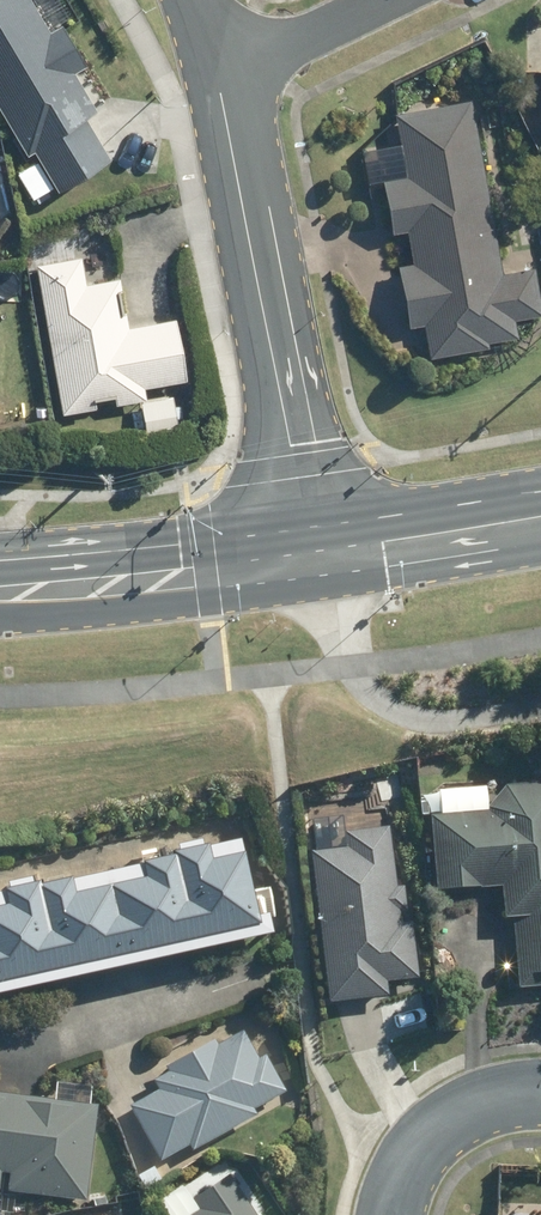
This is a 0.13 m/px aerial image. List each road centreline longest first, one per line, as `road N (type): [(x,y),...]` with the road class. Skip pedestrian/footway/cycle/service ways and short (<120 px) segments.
road 1 (tertiary): [(316,542),(252,206)]
road 2 (secondary): [(316,542),(0,591)]
road 3 (secondary): [(540,513),(316,542)]
road 4 (residential): [(390,1214),(406,1162),(451,1111),(540,1090)]
road 5 (residential): [(0,1041),(34,1045),(202,1001)]
road 6 (residential): [(365,0),(221,67)]
road 7 (tertiary): [(221,67),(252,206)]

